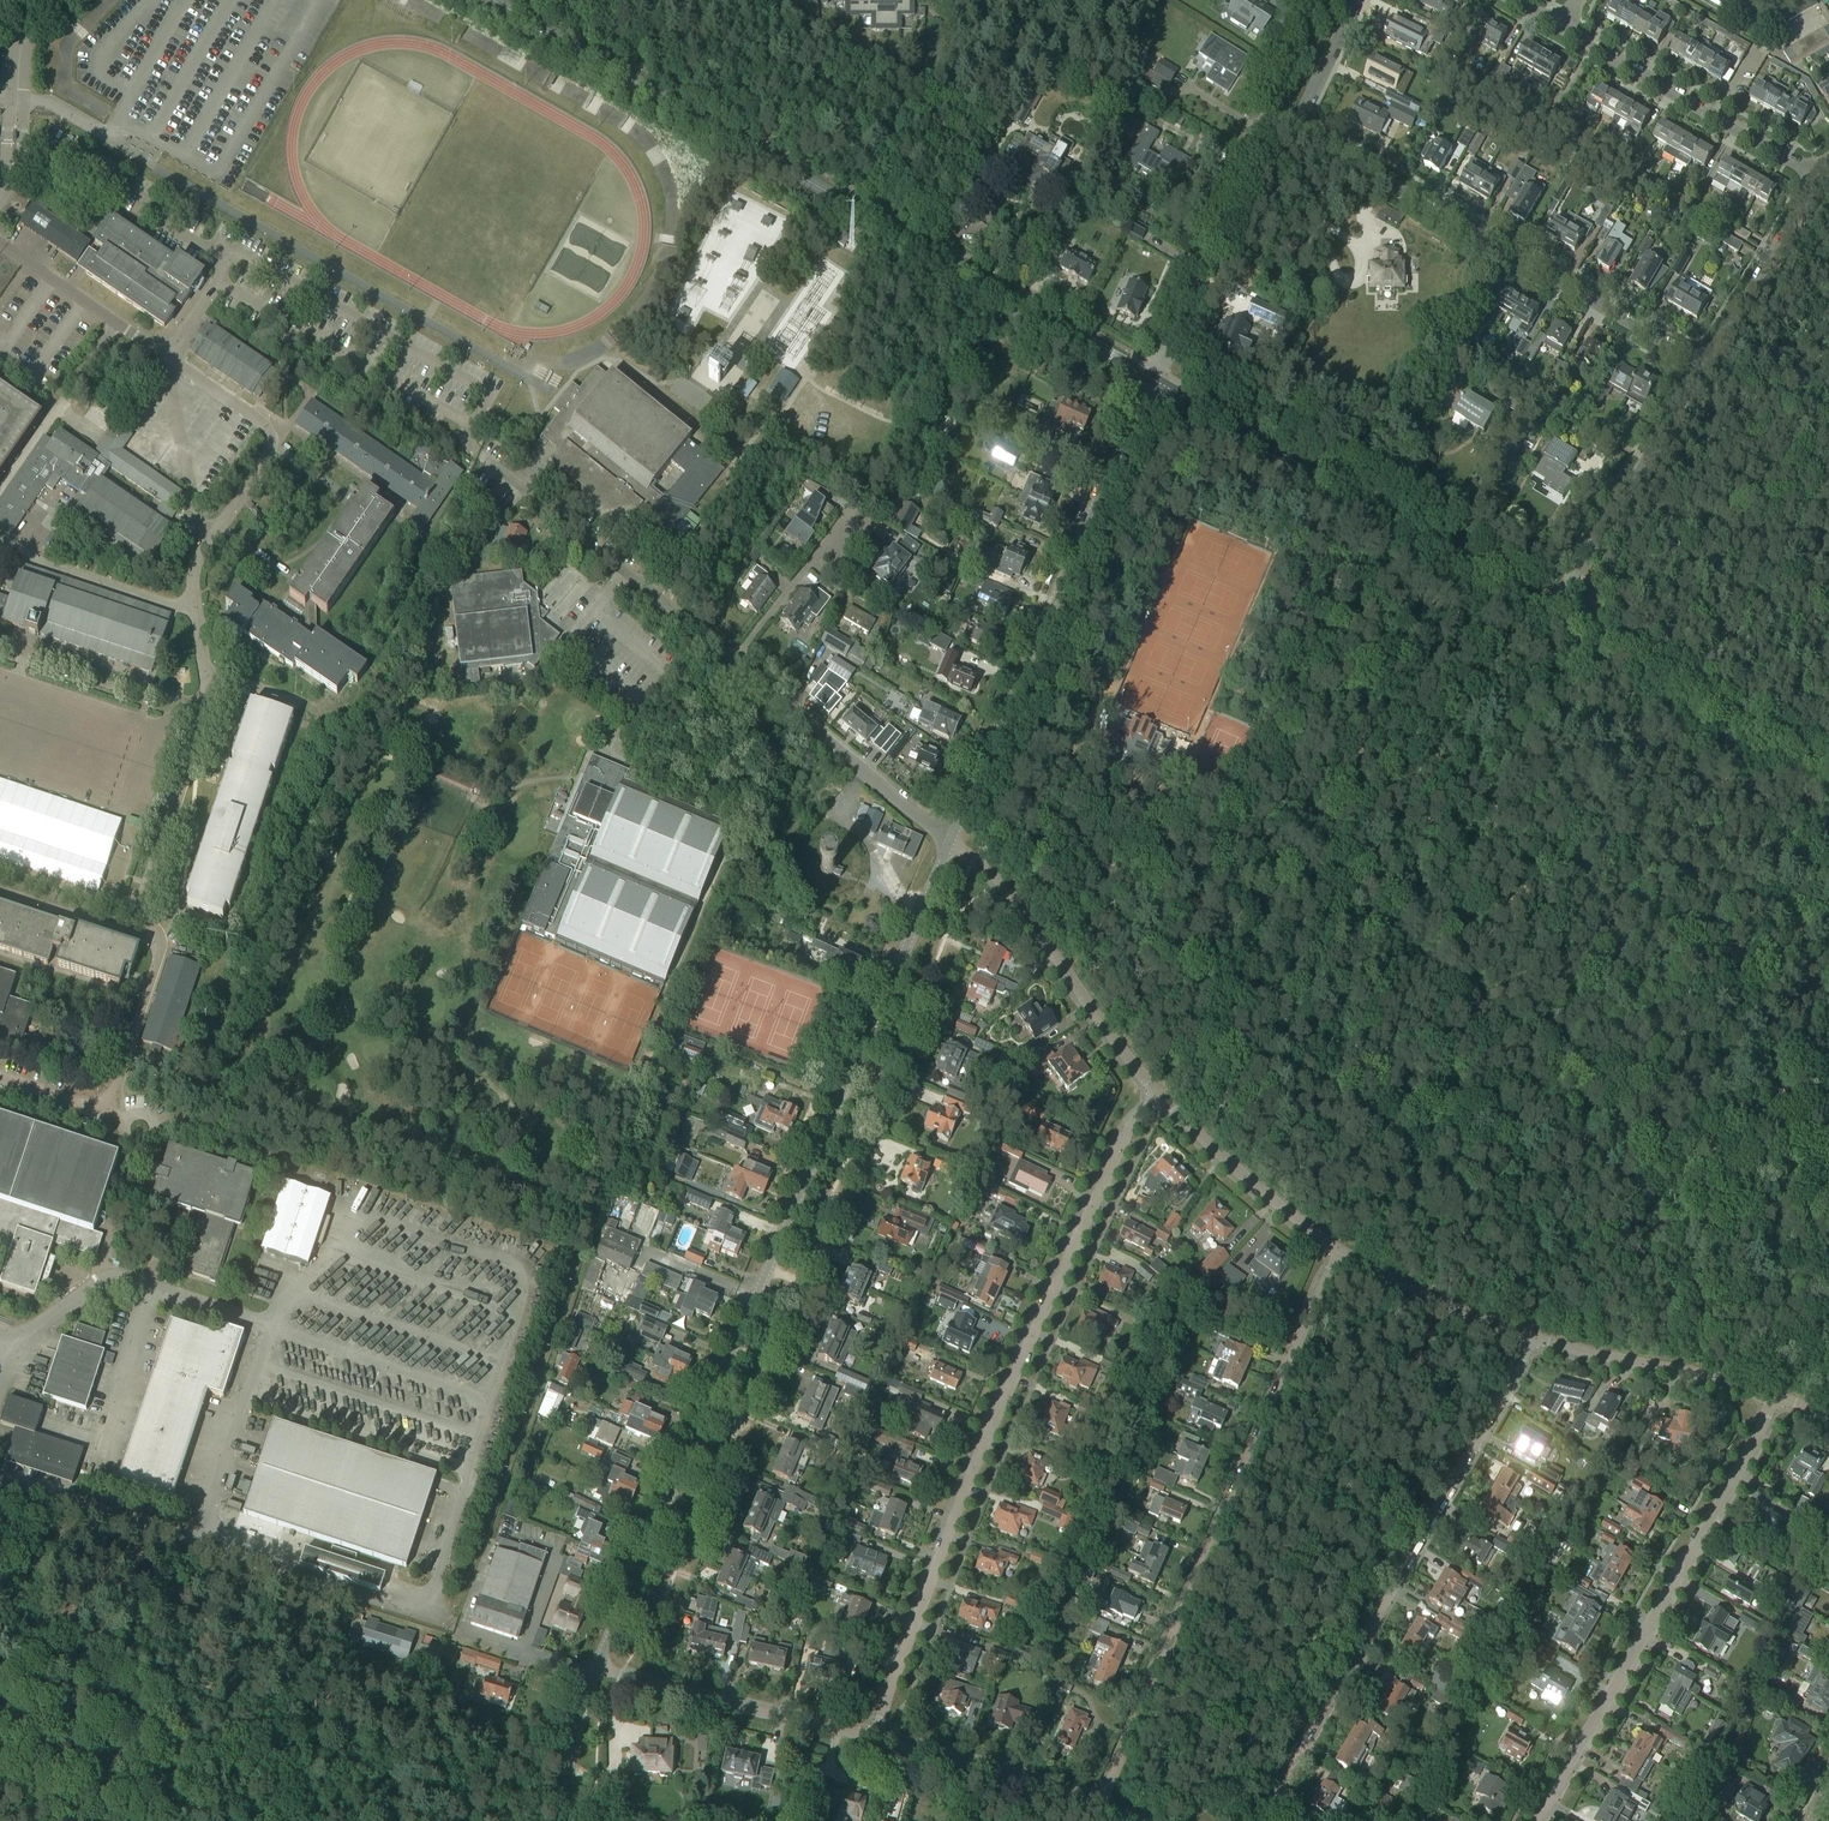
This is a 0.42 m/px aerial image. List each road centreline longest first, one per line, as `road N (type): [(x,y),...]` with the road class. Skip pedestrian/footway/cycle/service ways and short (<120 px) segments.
road 1 (residential): [(596,1669),(950,840)]
road 2 (track): [(1828,1205),(1544,1059),(1388,925),(1215,821),(1075,755)]
road 3 (secondary): [(1152,379),(494,0)]
road 4 (residential): [(869,1735),(1016,1371),(1127,1127),(1159,1099)]
road 5 (residential): [(1101,1805),(1341,1253)]
road 6 (residential): [(1258,1820),(1516,1375),(1528,1338)]
road 7 (residential): [(950,840),(1152,379)]
road 8 (residential): [(1537,1820),(1775,1394)]
road 9 (residential): [(1703,365),(1293,130)]
road 10 (secondary): [(1553,610),(1152,379)]
road 11 (residential): [(950,840),(624,573)]
road 12 (residential): [(1159,1099),(1004,887),(950,840)]
road 13 (secondary): [(1828,770),(1553,610)]
road 14 (residential): [(1819,178),(1562,28)]
road 15 (residential): [(1152,379),(1267,115)]
road 16 (residential): [(1553,610),(1703,365)]
road 17 (residential): [(869,1735),(596,1669)]
road 18 (residential): [(1775,1394),(1528,1338)]
road 19 (residential): [(1101,1805),(869,1735)]
road 20 (residential): [(1341,1253),(1159,1099)]
road 21 (track): [(659,602),(737,466),(740,434),(728,389)]
road 22 (residential): [(1703,365),(1819,178)]
road 23 (residential): [(1528,1338),(1341,1253)]
road 24 (residential): [(568,1820),(574,1733),(596,1669)]
road 25 (residential): [(1293,130),(1357,0)]
road 26 (residential): [(1267,115),(1317,0)]

